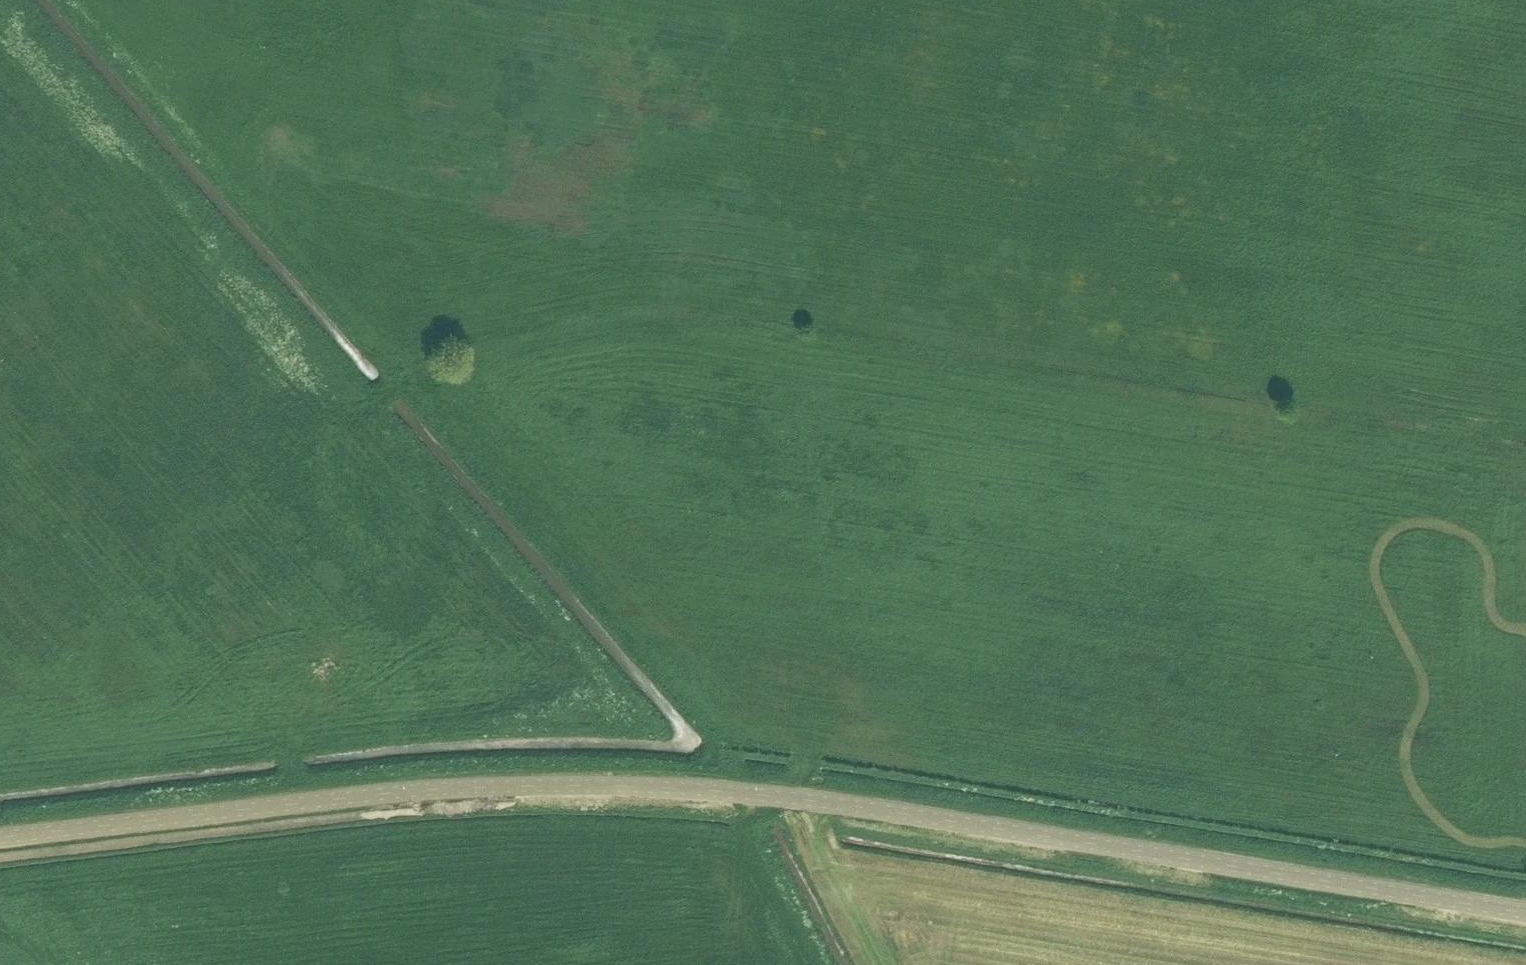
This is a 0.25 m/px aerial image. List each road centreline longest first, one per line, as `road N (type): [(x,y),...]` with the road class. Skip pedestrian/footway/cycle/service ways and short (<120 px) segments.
road 1 (tertiary): [(1525,912),(689,786),(520,785),(0,836)]

